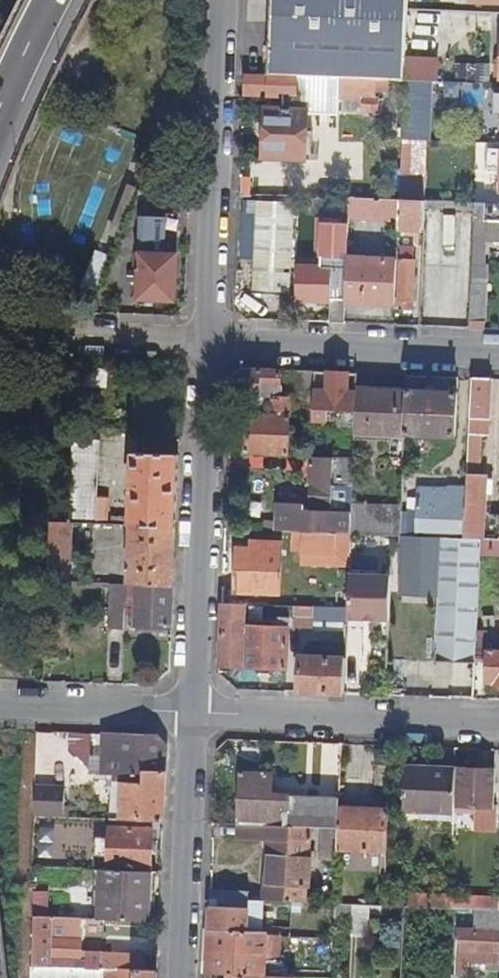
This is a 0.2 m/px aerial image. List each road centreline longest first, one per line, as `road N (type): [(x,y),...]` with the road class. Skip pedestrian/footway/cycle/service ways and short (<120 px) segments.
road 1 (residential): [(203,346),(196,711)]
road 2 (residential): [(218,0),(203,346)]
road 3 (residential): [(196,711),(498,724)]
road 4 (residential): [(203,346),(498,357)]
road 5 (residential): [(196,711),(183,977)]
road 6 (residential): [(0,331),(203,346)]
road 7 (residential): [(0,704),(196,711)]

